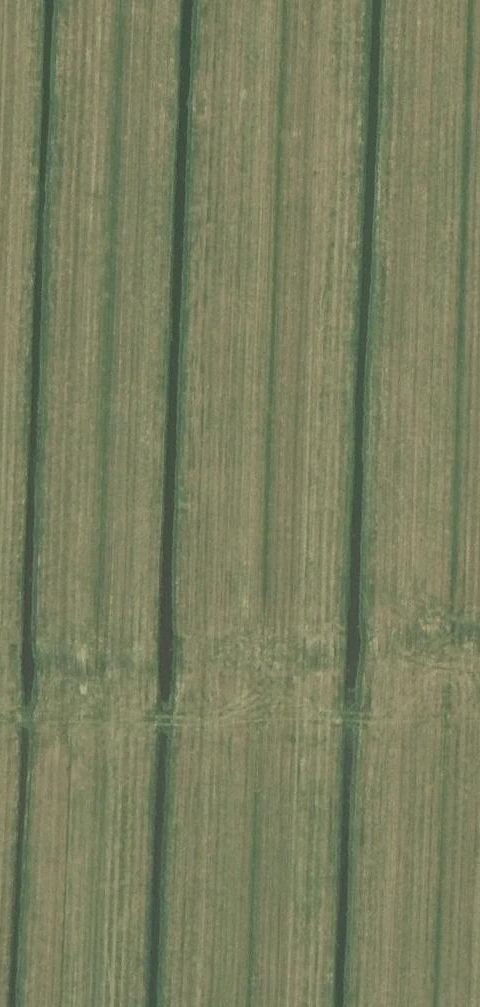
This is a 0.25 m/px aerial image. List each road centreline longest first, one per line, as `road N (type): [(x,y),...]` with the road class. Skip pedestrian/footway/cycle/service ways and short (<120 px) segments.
road 1 (track): [(0,717),(137,725),(479,720)]

